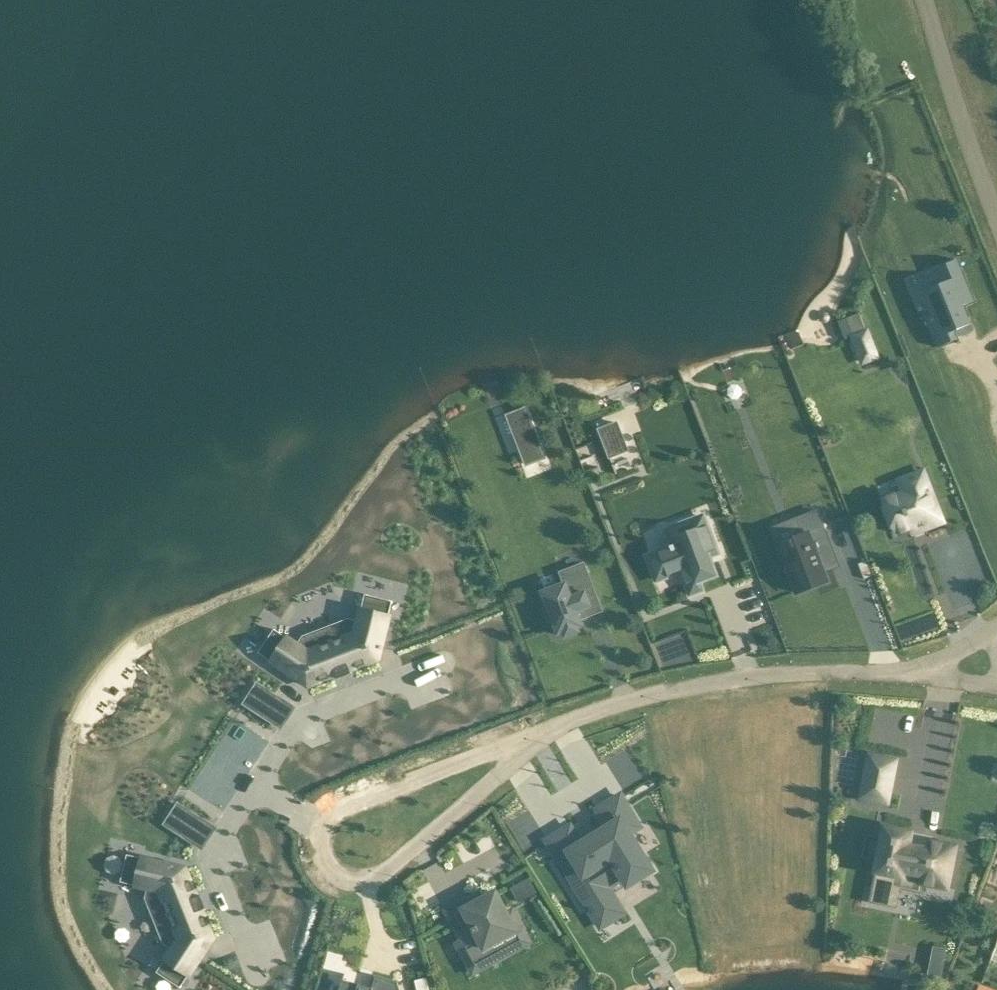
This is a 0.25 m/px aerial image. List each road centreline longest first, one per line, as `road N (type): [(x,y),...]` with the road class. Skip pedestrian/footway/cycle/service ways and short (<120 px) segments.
road 1 (residential): [(912,672),(720,680),(549,731)]
road 2 (residential): [(549,731),(333,812),(321,830),(324,861),(341,878),(377,878)]
road 3 (residential): [(377,878),(549,731)]
road 4 (residential): [(996,214),(924,0)]

